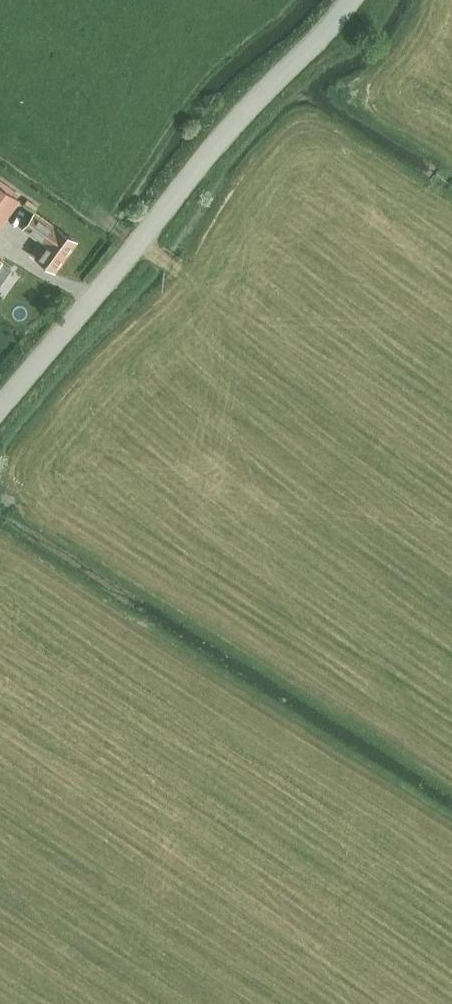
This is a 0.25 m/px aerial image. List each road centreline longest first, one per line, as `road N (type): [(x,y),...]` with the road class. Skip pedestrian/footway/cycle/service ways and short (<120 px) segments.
road 1 (tertiary): [(0,409),(212,150),(351,0)]

